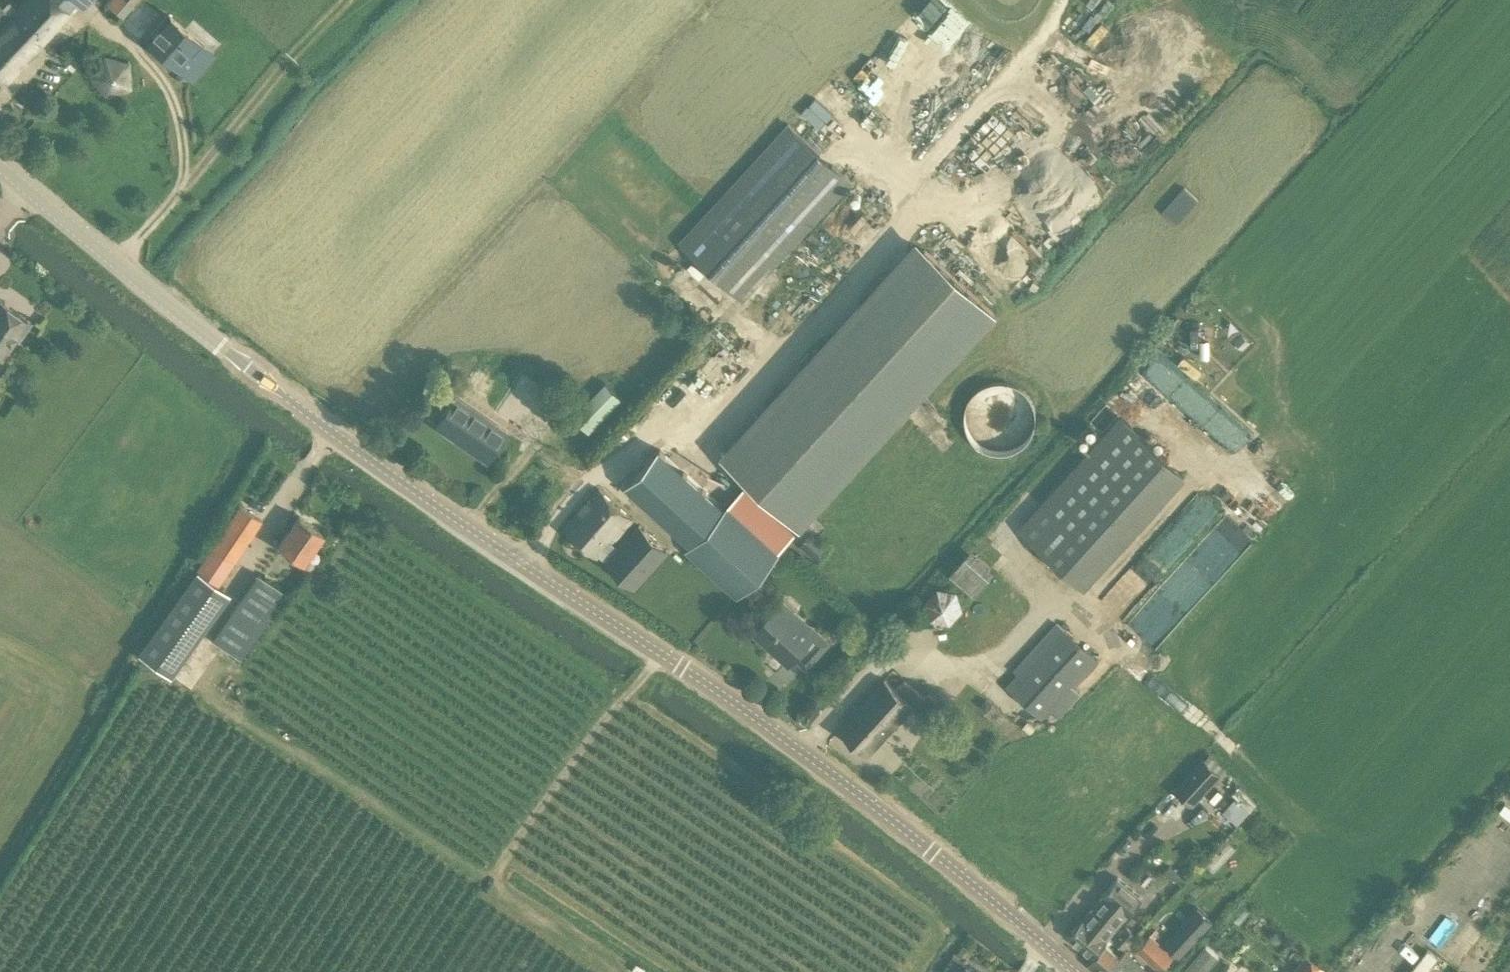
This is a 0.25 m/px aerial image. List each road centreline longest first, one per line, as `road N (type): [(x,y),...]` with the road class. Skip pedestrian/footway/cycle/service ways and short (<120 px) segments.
road 1 (unclassified): [(1070,971),(741,706),(369,461),(0,170)]
road 2 (track): [(491,886),(661,655)]
road 3 (track): [(921,211),(929,161),(1028,50),(1061,0)]

